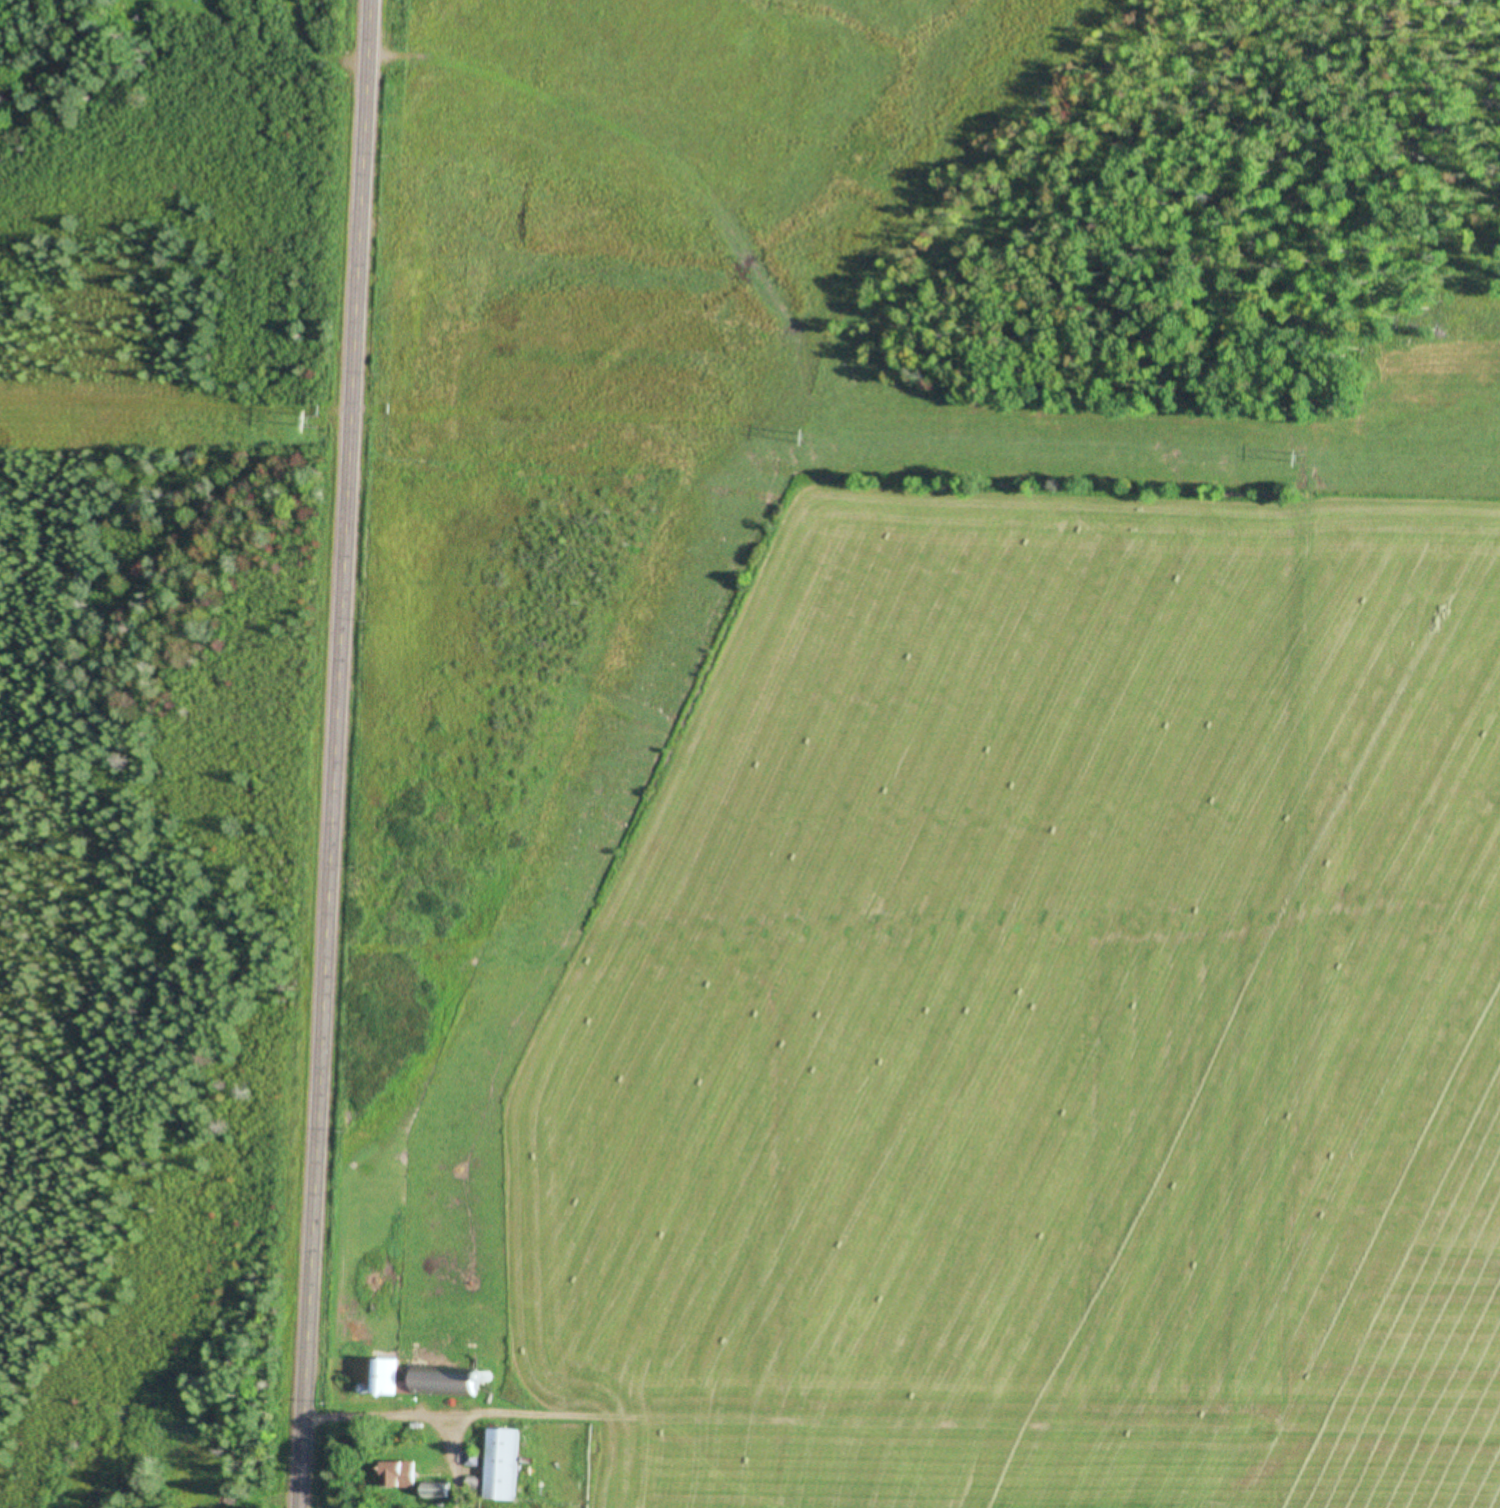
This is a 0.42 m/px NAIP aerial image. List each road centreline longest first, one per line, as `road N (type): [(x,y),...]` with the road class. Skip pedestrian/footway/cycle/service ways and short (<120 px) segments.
road 1 (secondary): [(366,0),(348,558),(301,1507)]

